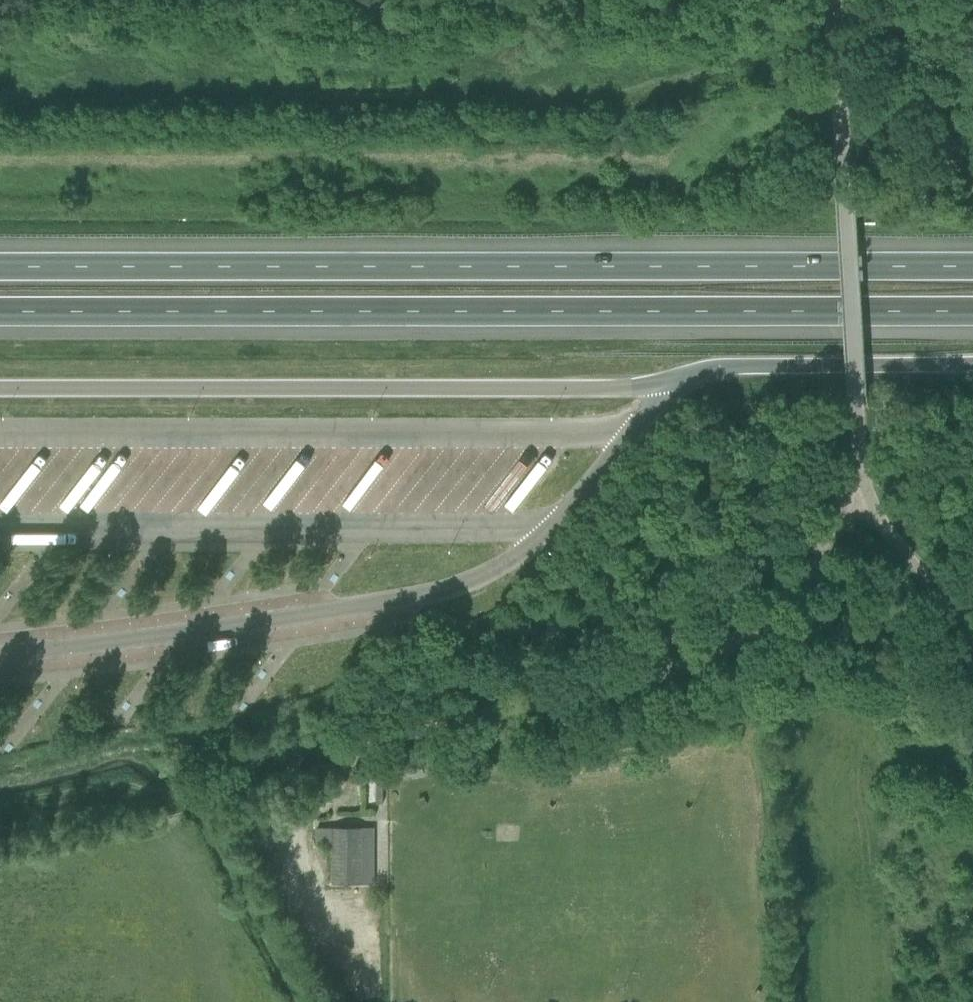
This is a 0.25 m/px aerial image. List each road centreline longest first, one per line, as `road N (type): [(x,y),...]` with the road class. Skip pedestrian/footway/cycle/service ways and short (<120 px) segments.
road 1 (motorway): [(0,314),(972,312)]
road 2 (motorway): [(972,267),(0,269)]
road 3 (unclassified): [(289,758),(688,659),(766,610),(835,534),(852,494)]
road 4 (unclassified): [(852,494),(858,396),(831,0)]
road 5 (motorway): [(668,386),(714,372),(972,366)]
road 6 (track): [(289,758),(0,832)]
road 7 (unclassified): [(972,621),(852,494)]

